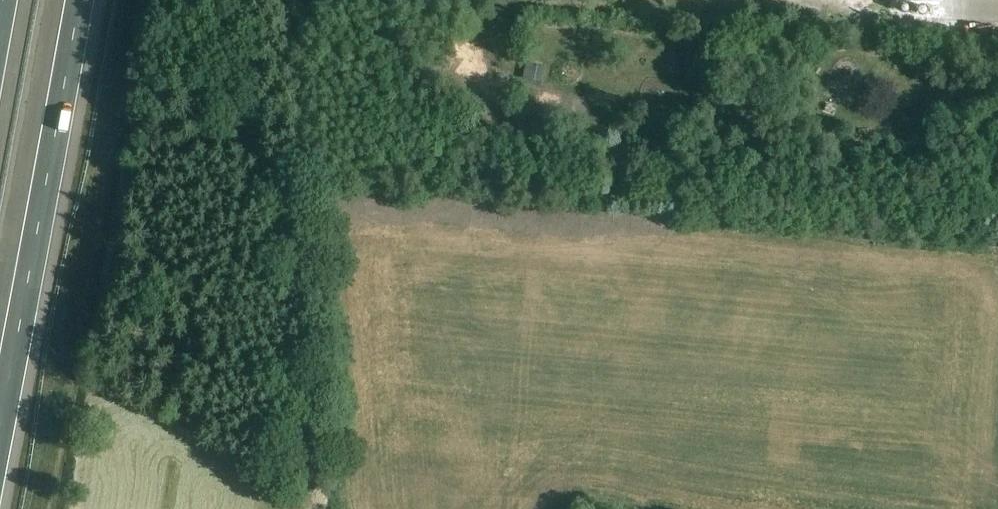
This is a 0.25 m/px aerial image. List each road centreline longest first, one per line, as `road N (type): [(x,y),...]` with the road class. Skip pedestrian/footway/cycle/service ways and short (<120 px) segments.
road 1 (motorway): [(0,424),(80,0)]

